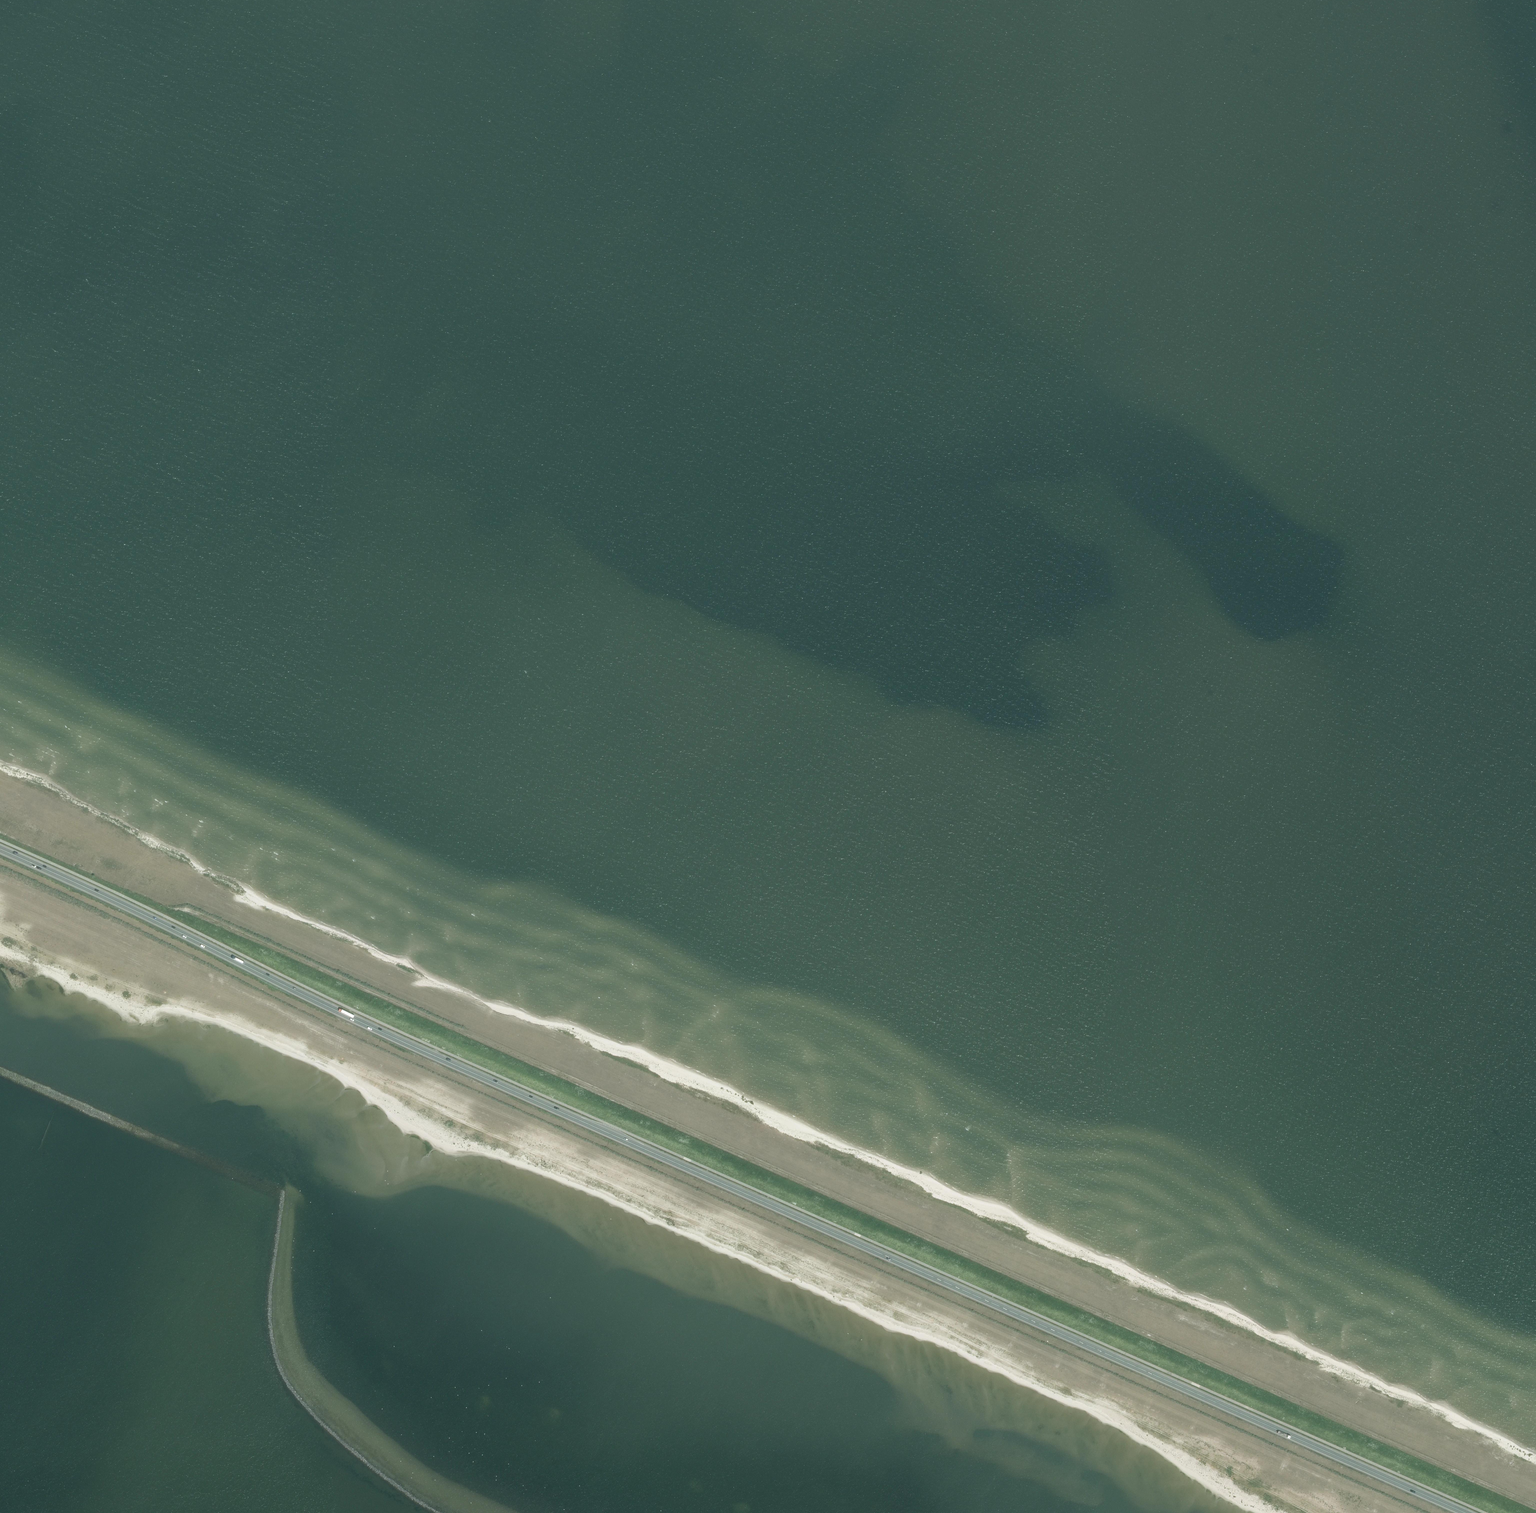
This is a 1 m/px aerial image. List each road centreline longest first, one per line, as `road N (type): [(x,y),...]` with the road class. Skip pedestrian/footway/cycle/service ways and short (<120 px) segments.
road 1 (trunk): [(1465,1512),(457,1066),(0,849)]

